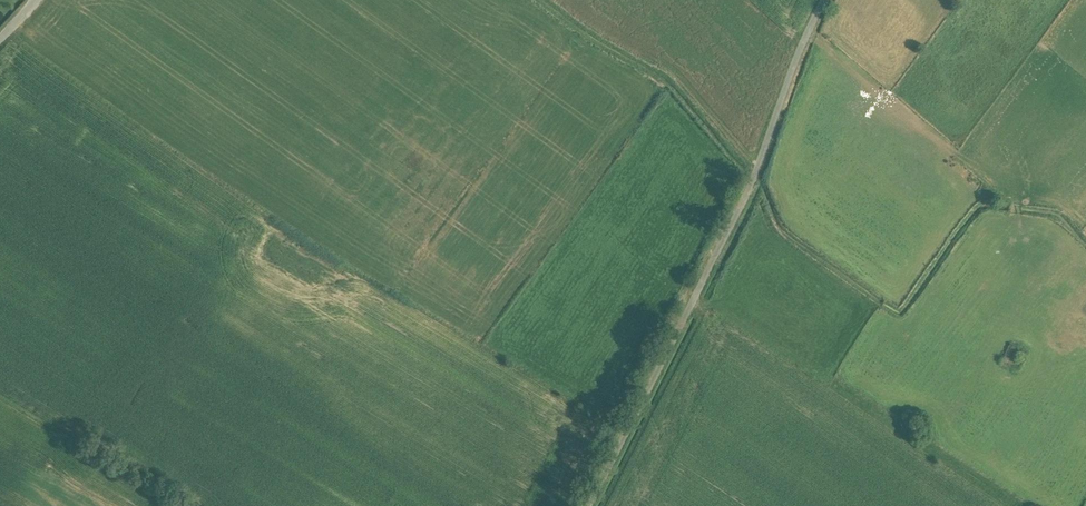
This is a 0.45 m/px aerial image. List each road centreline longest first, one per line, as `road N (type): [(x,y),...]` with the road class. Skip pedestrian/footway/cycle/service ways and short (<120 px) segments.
road 1 (track): [(819,0),(749,182),(585,505)]

